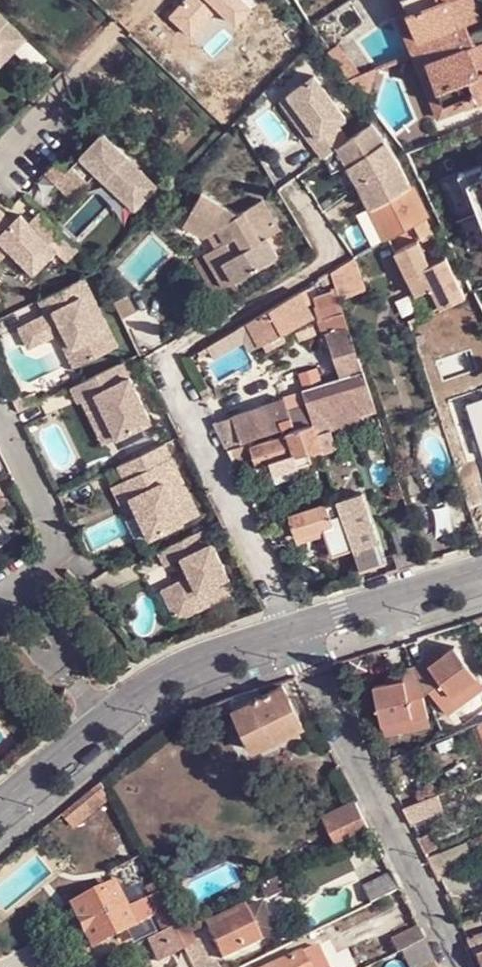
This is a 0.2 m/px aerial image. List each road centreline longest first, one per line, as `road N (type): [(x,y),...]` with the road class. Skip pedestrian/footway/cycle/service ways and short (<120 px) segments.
road 1 (residential): [(293,627),(459,966)]
road 2 (residential): [(293,627),(160,676),(0,801)]
road 3 (residential): [(160,359),(293,627)]
road 4 (residential): [(481,568),(293,627)]

